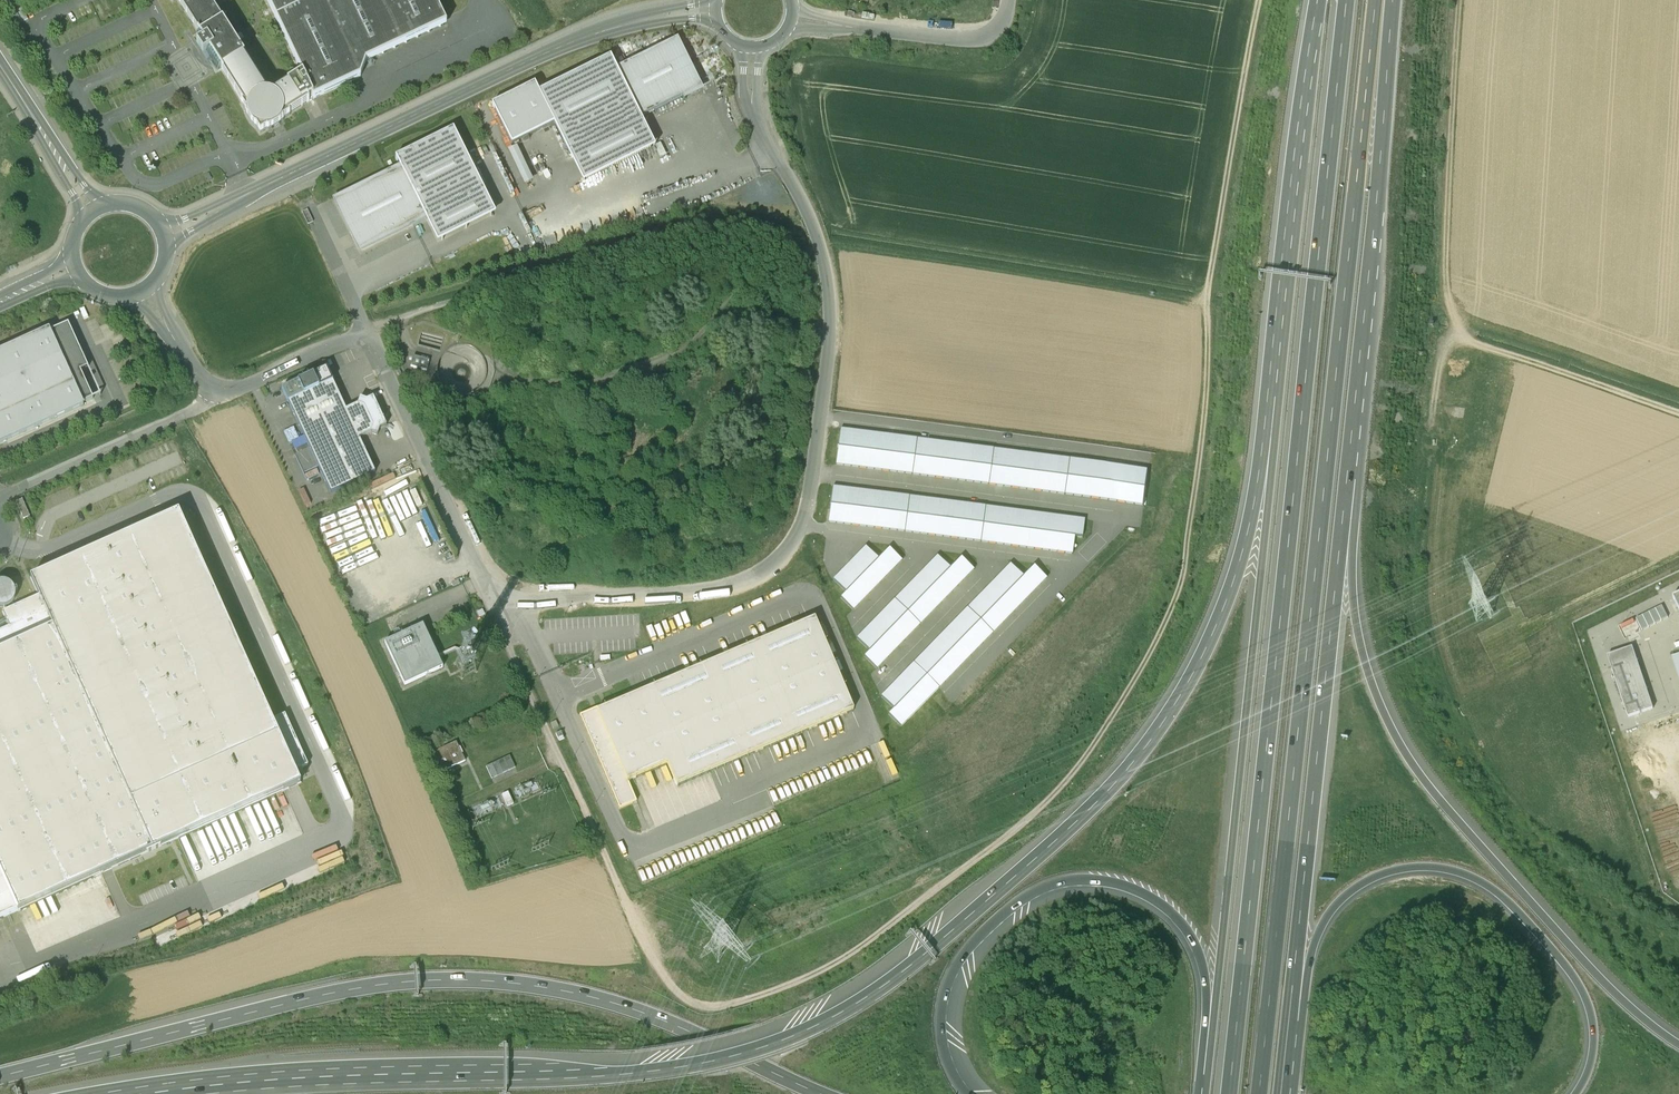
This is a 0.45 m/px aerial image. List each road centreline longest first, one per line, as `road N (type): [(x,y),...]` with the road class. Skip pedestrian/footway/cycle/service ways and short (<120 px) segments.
road 1 (track): [(505,634),(669,986),(700,1008),(747,1002),(842,961),(1028,820),(1104,729),(1168,620),(1183,575),(1225,182),(1260,0)]
road 2 (motorway): [(1273,395),(1231,591),(1161,729),(1052,844),(864,1000),(767,1048),(661,1072),(214,1093)]
road 3 (motorway): [(1260,1093),(1378,0)]
road 4 (motorway): [(1346,0),(1230,1093)]
road 5 (motorway): [(821,1093),(609,1001),(547,987),(432,979),(297,1000),(0,1076)]
road 6 (unclassified): [(753,115),(806,207),(831,299),(804,526),(778,561),(731,585),(541,602),(489,593)]
road 7 (motorway): [(1678,1045),(1586,964),(1423,780),(1399,741),(1361,641),(1348,479)]
road 8 (motorway): [(1273,395),(1213,1010)]
road 9 (track): [(1462,0),(1444,276),(1457,332),(1678,412)]
road 10 (track): [(1457,332),(1443,348),(1418,479),(1415,599),(1443,705),(1537,844)]
road 11 (motorway): [(1293,1021),(1348,479)]
road 12 (motorway): [(1293,1021),(1314,946),(1344,898),(1388,873),(1447,869),(1501,896),(1576,979),(1594,1033),(1576,1093)]
road 13 (unclassified): [(489,593),(363,332),(226,391),(199,379),(176,341)]
road 14 (tertiary): [(715,12),(630,22),(567,44),(250,195)]
road 15 (motorway): [(968,1093),(942,1042),(948,986),(981,936),(1053,886),(1111,883),(1169,910),(1193,940),(1213,1010)]
road 16 (motorway): [(1348,479),(1394,0)]
road 17 (motorway): [(1320,0),(1273,395)]
road 18 (track): [(0,506),(226,391)]
road 19 (unclassified): [(845,29),(966,41),(989,36),(1005,19),(1007,0)]

